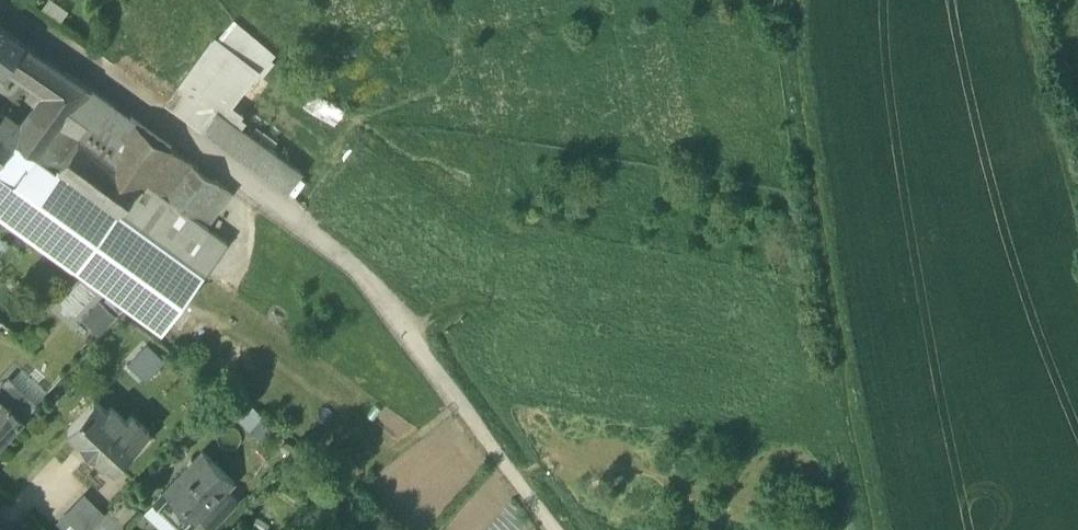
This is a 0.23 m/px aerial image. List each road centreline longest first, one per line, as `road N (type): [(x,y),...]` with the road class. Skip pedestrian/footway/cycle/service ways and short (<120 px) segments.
road 1 (track): [(427,358),(563,529)]

